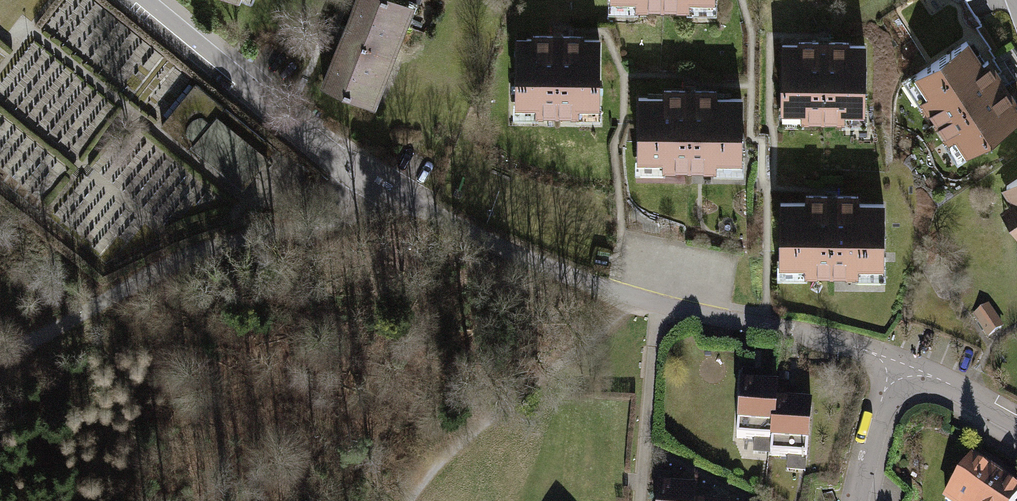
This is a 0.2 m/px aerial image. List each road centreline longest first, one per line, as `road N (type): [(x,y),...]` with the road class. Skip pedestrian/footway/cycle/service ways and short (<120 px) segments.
road 1 (track): [(0,351),(196,251),(320,224),(384,189)]
road 2 (residential): [(384,189),(147,0)]
road 3 (track): [(636,299),(464,442),(415,500)]
road 4 (residential): [(898,360),(636,299)]
road 5 (residential): [(898,360),(856,500)]
road 6 (residential): [(1016,421),(898,360)]

